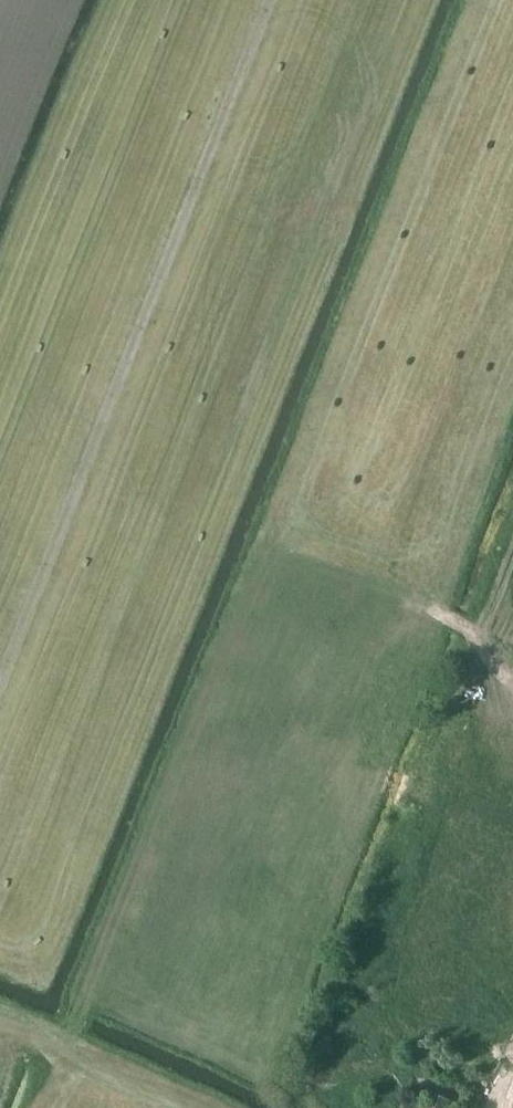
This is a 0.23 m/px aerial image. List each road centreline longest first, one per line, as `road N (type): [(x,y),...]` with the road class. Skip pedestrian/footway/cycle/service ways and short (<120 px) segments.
road 1 (track): [(0,680),(267,0)]
road 2 (track): [(90,1010),(132,919),(246,735)]
road 3 (track): [(305,1107),(282,1078),(90,1010)]
road 4 (track): [(90,1010),(68,1052),(195,1107)]

